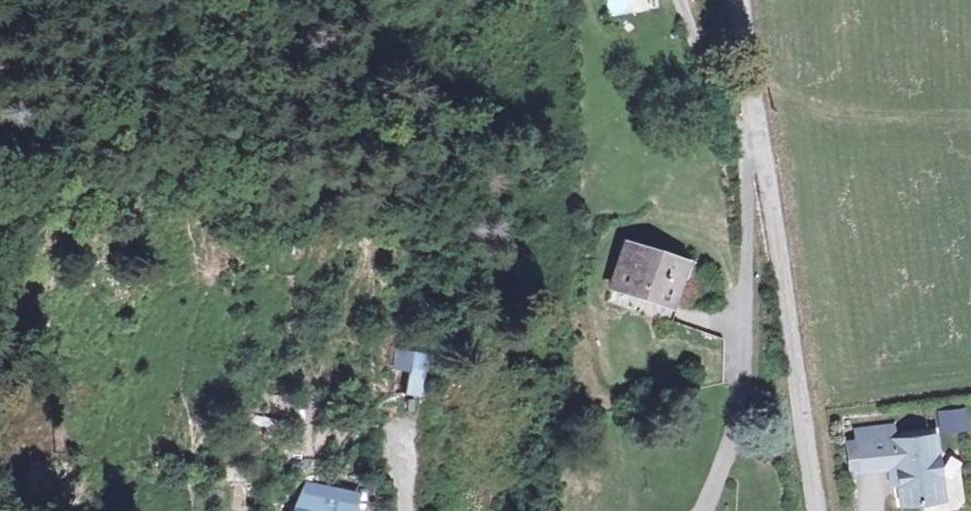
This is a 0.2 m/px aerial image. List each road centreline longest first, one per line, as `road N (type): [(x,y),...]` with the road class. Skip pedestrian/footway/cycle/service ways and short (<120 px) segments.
road 1 (unclassified): [(821,510),(739,0)]
road 2 (track): [(750,88),(836,112),(970,118)]

